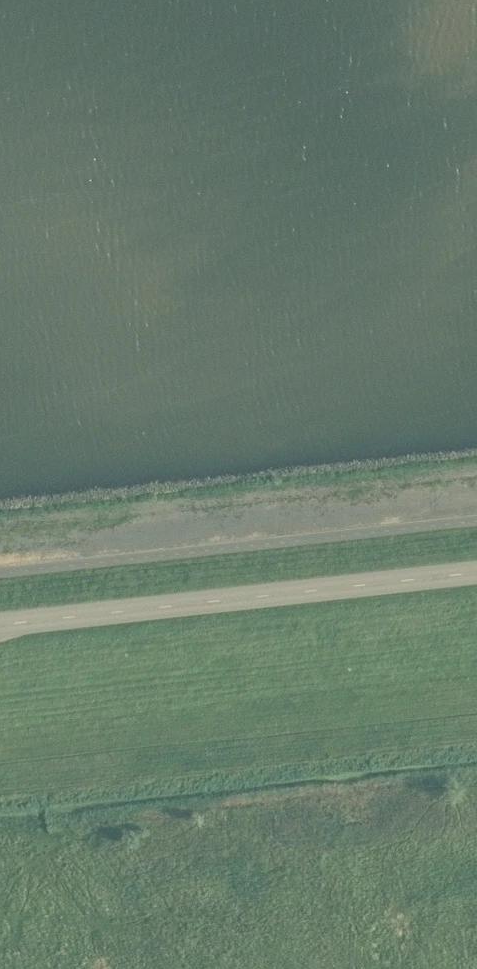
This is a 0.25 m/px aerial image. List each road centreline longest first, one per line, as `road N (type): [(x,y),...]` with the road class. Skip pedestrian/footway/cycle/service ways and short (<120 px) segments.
road 1 (tertiary): [(0,624),(476,574)]

